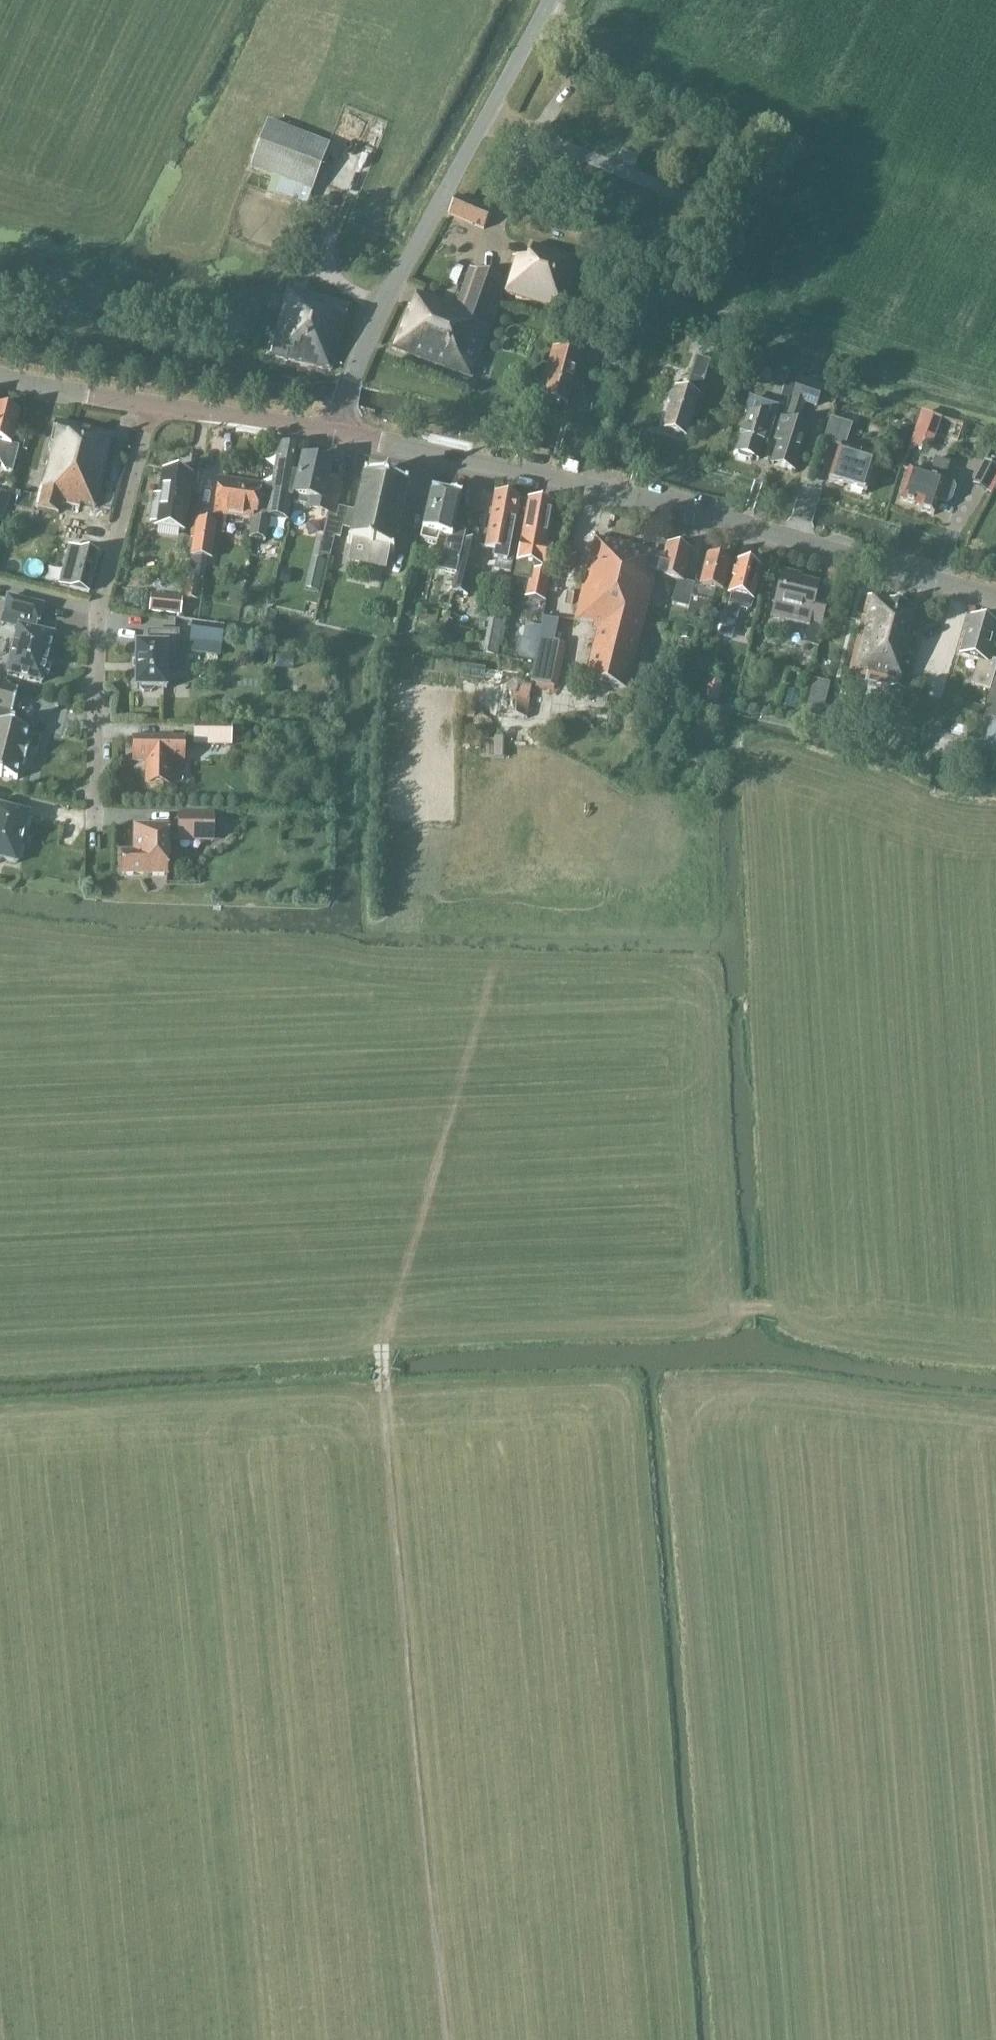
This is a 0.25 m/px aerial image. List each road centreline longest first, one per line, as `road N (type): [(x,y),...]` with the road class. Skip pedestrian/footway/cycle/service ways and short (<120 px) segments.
road 1 (track): [(492,965),(379,1341),(443,2039)]
road 2 (tertiary): [(995,604),(566,484),(339,431)]
road 3 (tertiary): [(339,431),(378,308),(548,0)]
road 4 (residential): [(147,403),(98,609),(94,826)]
road 5 (tertiary): [(147,403),(339,431)]
road 6 (tertiary): [(0,377),(147,403)]

